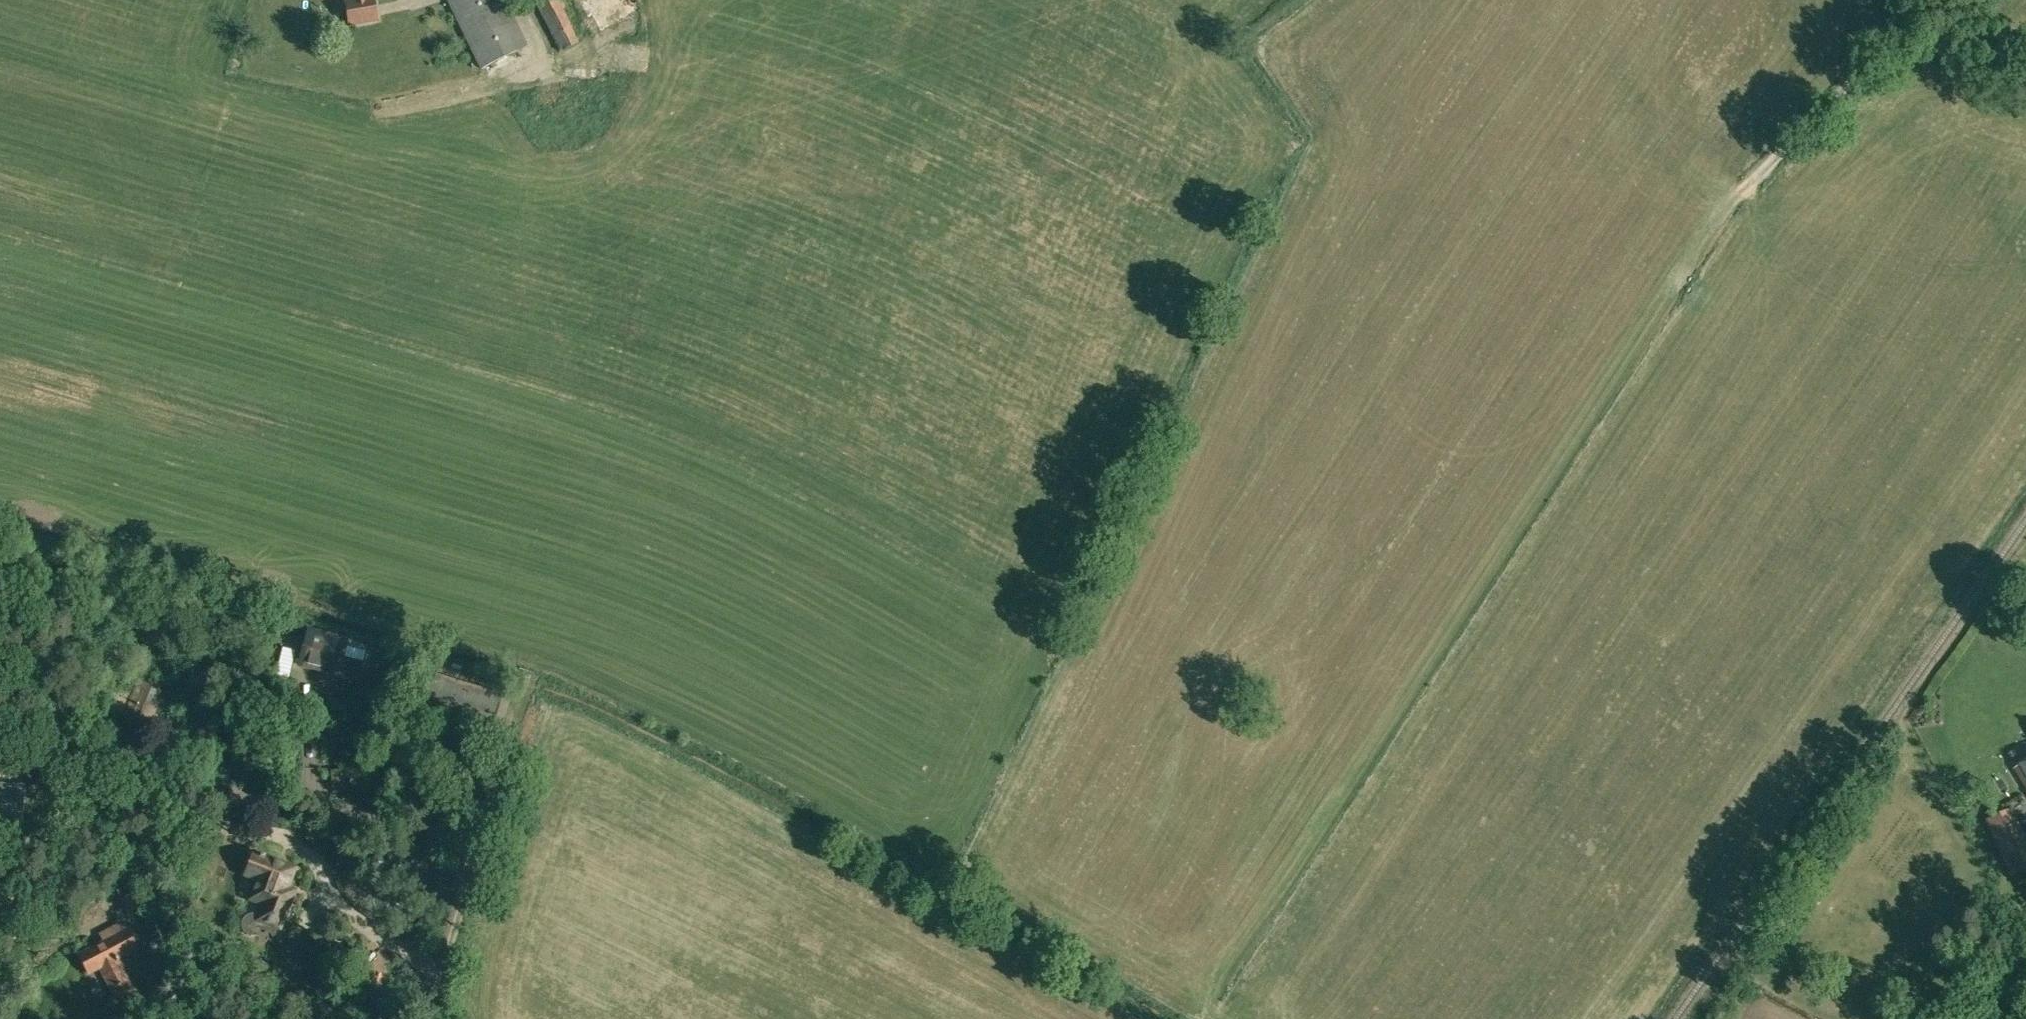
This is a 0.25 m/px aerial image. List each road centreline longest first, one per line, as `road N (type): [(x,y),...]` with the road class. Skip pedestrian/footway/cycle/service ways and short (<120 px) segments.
road 1 (residential): [(419,1018),(430,961),(486,811)]

